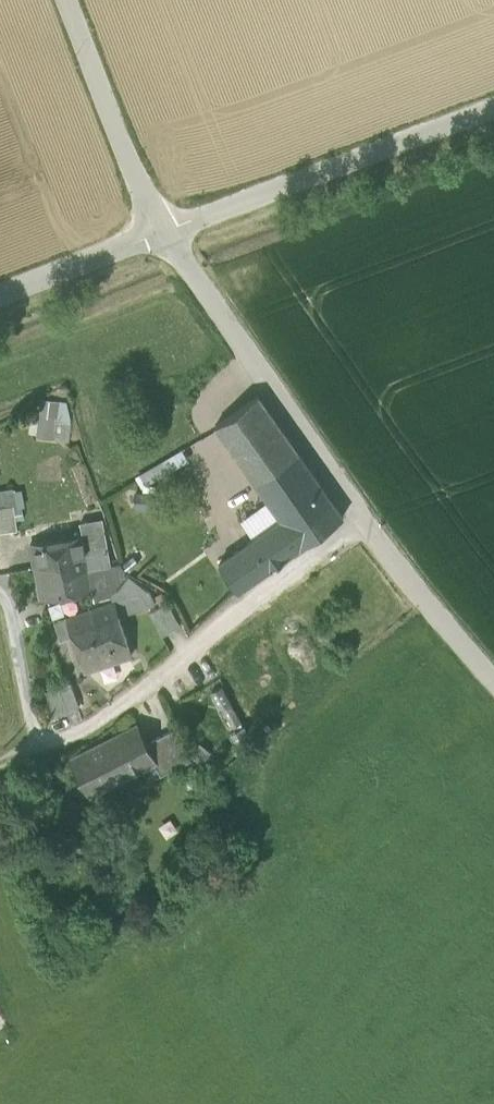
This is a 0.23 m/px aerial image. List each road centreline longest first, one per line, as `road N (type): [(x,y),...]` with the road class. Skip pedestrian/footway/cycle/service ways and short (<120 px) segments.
road 1 (residential): [(367,517),(94,724),(0,765)]
road 2 (unclassified): [(169,230),(367,517)]
road 3 (unclassified): [(493,110),(169,230)]
road 4 (unclassified): [(68,0),(124,146),(169,230)]
road 5 (unclassified): [(367,517),(432,610),(493,679)]
road 6 (unclassified): [(169,230),(0,296)]

